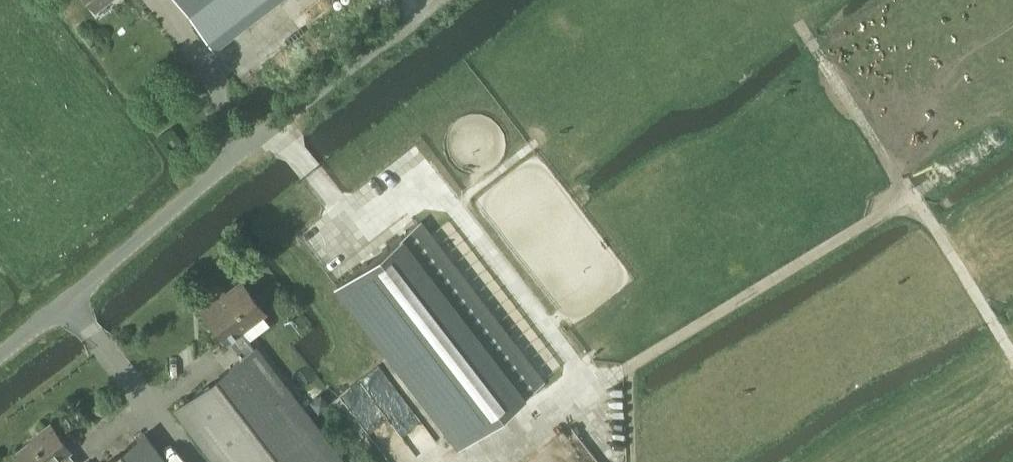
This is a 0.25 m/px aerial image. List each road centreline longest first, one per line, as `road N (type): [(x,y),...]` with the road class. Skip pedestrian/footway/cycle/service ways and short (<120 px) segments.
road 1 (unclassified): [(0,356),(272,124),(443,0)]
road 2 (track): [(910,198),(480,461)]
road 3 (track): [(801,24),(910,198)]
road 4 (track): [(910,198),(938,228),(1012,351)]

